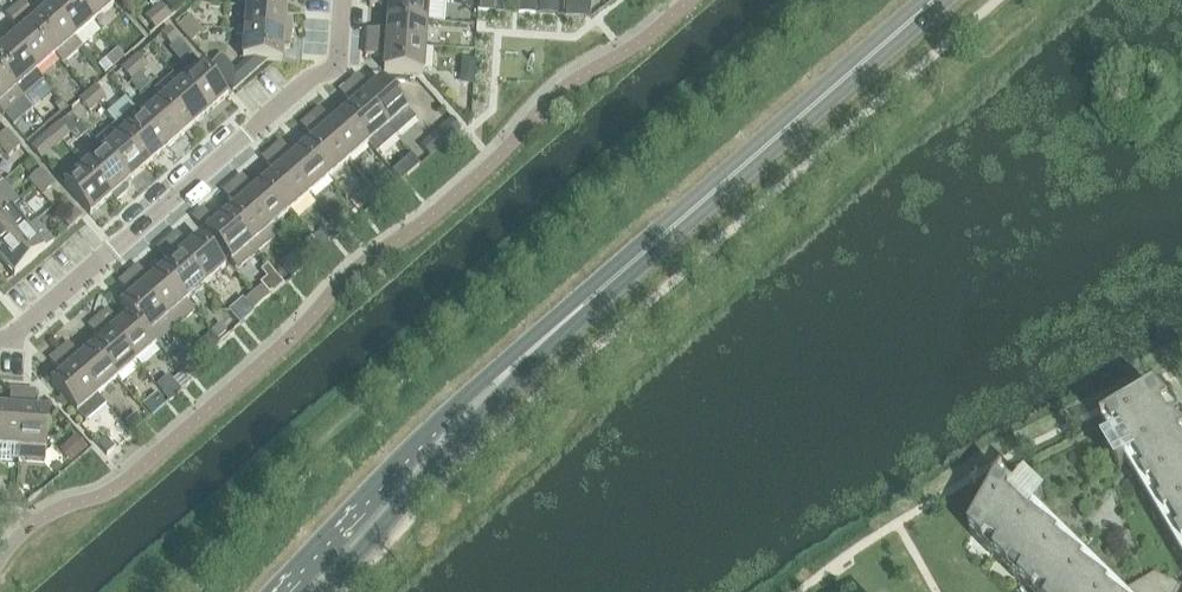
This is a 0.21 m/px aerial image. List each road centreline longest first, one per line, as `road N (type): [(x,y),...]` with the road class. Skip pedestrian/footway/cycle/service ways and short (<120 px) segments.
road 1 (secondary): [(534,348),(940,0)]
road 2 (residential): [(8,341),(311,80),(337,71),(344,0)]
road 3 (secondary): [(534,348),(456,405),(280,591)]
road 4 (secondary): [(322,591),(534,348)]

